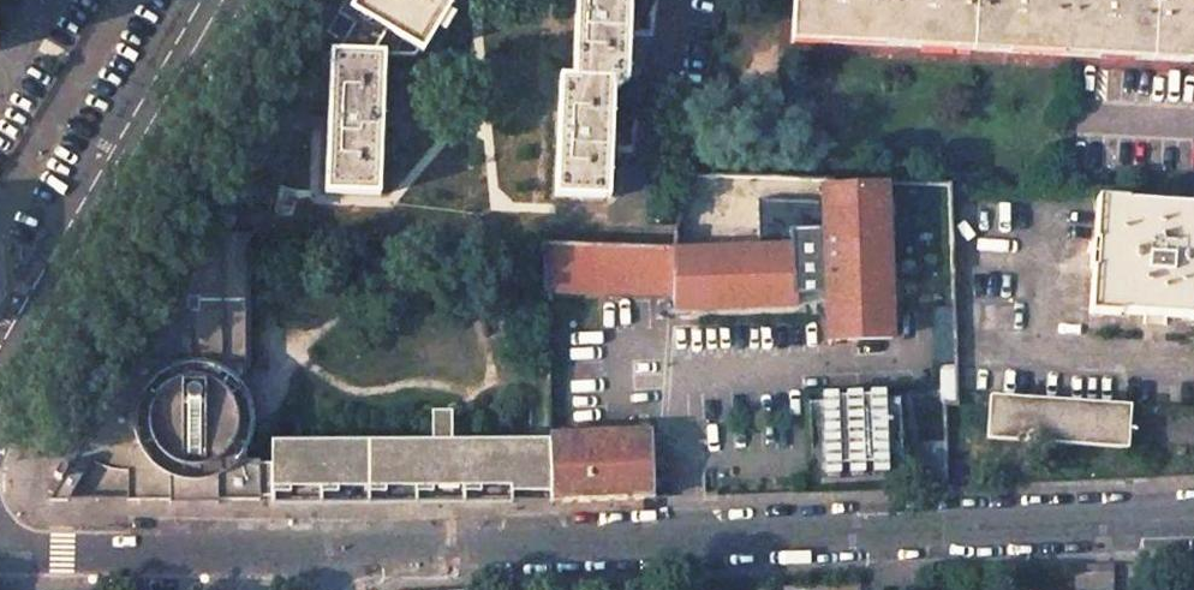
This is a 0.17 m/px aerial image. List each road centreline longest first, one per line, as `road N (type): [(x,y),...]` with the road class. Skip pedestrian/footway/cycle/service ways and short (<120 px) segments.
road 1 (residential): [(334,551),(1193,518)]
road 2 (tertiary): [(0,383),(217,0)]
road 3 (residential): [(0,553),(334,551)]

